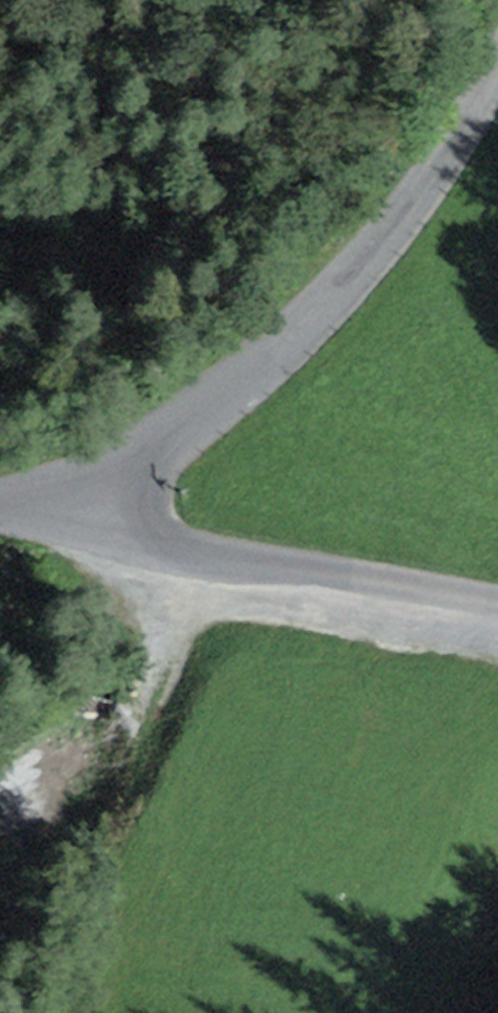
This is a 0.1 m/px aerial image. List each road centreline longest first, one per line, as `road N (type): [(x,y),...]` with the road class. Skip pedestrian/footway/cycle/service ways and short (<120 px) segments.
road 1 (residential): [(497,83),(371,253),(294,339),(164,451)]
road 2 (unclassified): [(177,550),(497,608)]
road 3 (unclassified): [(0,506),(177,550)]
road 4 (residential): [(164,451),(110,481),(0,503)]
road 5 (unclassified): [(177,550),(144,523),(141,488),(164,451)]

